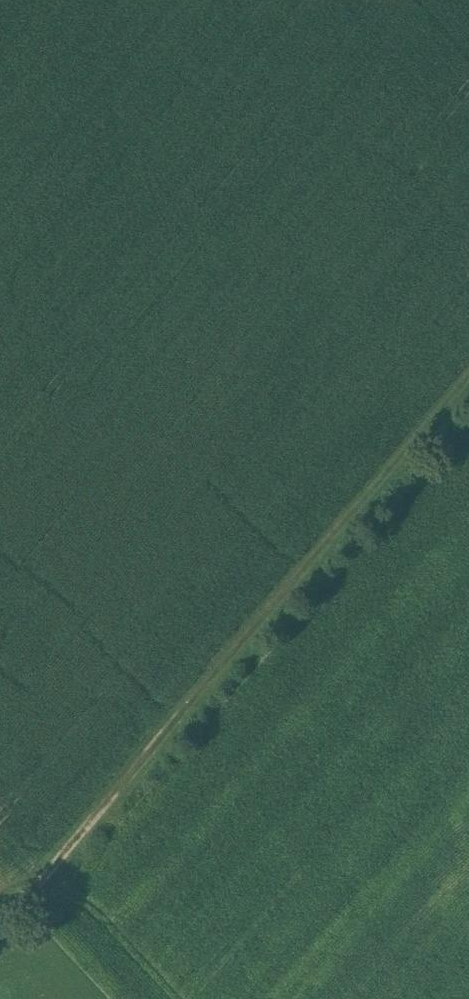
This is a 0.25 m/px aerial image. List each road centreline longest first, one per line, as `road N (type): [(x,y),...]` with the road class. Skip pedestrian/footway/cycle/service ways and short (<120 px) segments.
road 1 (track): [(468,395),(34,898),(0,912)]
road 2 (track): [(0,632),(404,146)]
road 3 (track): [(128,789),(0,675)]

